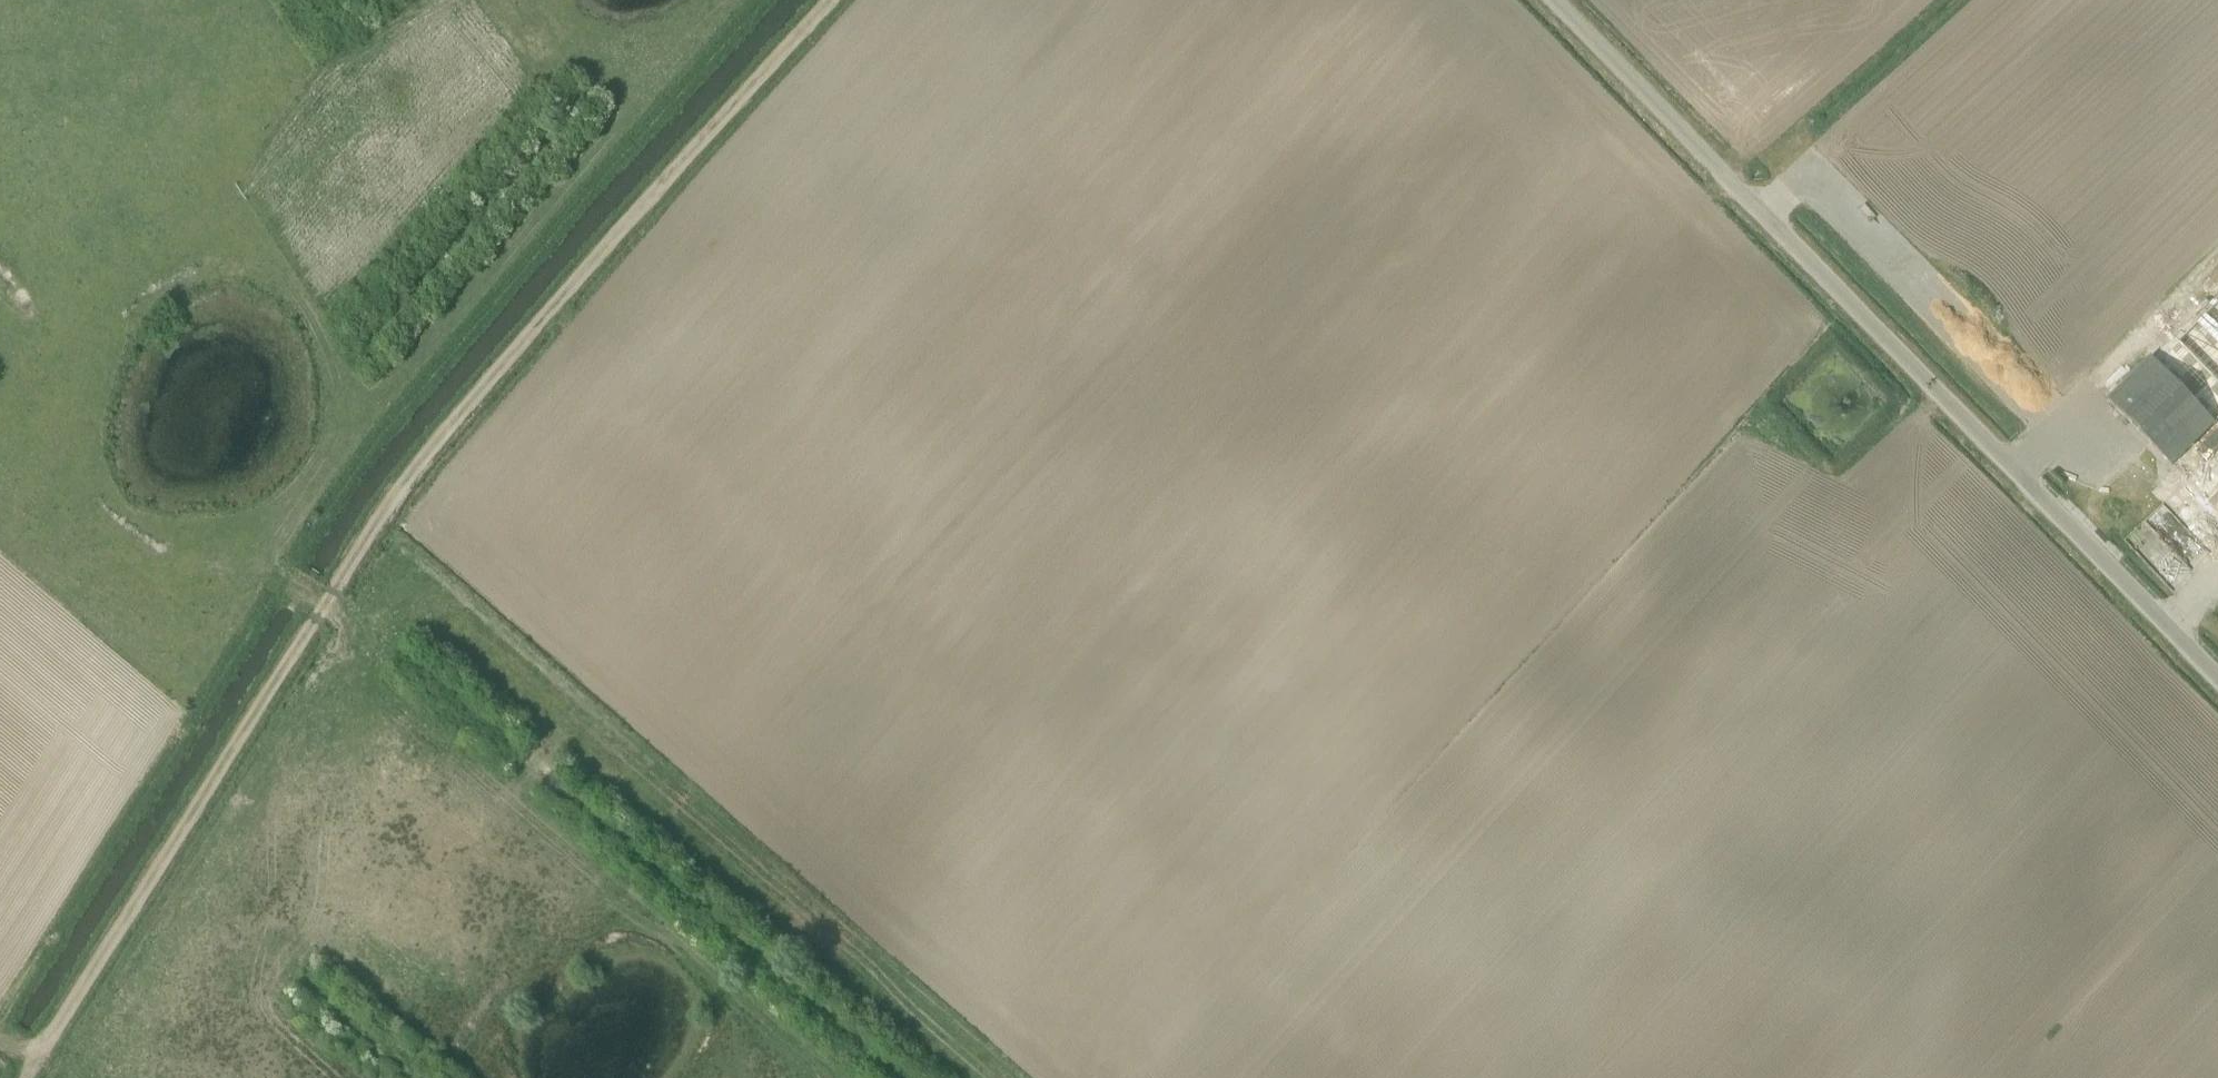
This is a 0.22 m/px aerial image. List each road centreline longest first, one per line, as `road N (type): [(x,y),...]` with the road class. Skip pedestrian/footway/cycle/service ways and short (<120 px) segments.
road 1 (unclassified): [(2217,682),(1553,0)]

